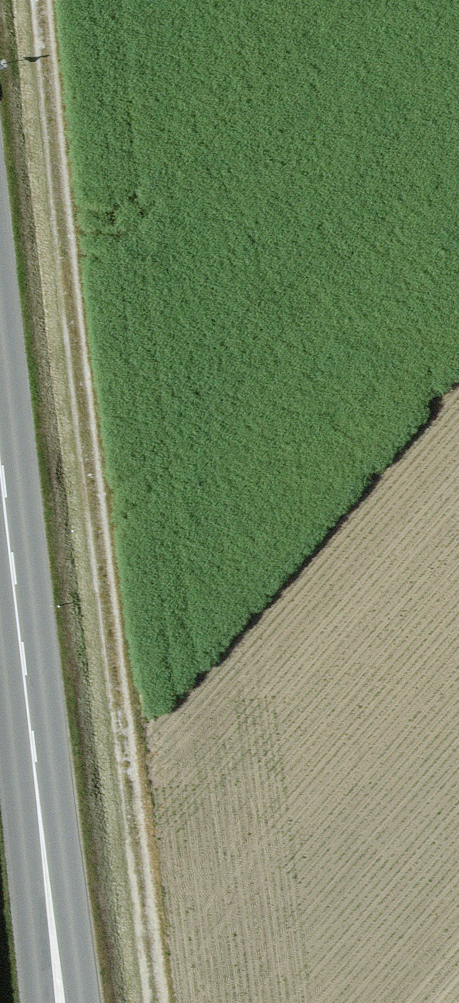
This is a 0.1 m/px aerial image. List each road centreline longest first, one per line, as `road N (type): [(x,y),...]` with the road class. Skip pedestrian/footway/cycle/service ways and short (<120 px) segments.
road 1 (track): [(41,0),(155,1002)]
road 2 (tertiary): [(62,1002),(0,446)]

